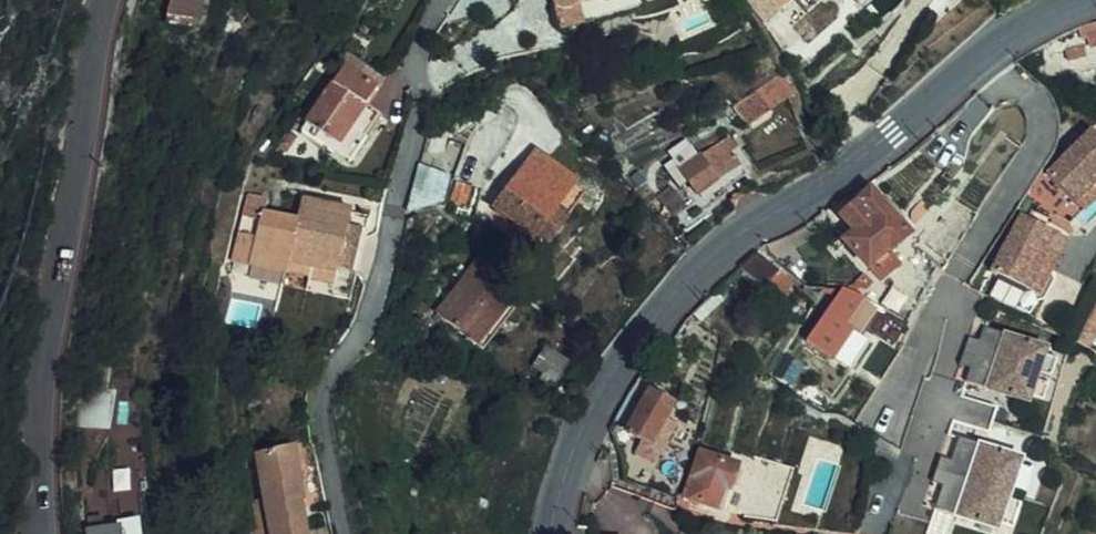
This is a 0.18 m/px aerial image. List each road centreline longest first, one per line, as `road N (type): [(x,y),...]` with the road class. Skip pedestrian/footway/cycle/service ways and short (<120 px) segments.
road 1 (secondary): [(1081,0),(988,53),(893,132),(695,272),(652,319),(588,418),(559,488),(551,533)]
road 2 (tertiary): [(106,0),(38,415),(40,533)]

